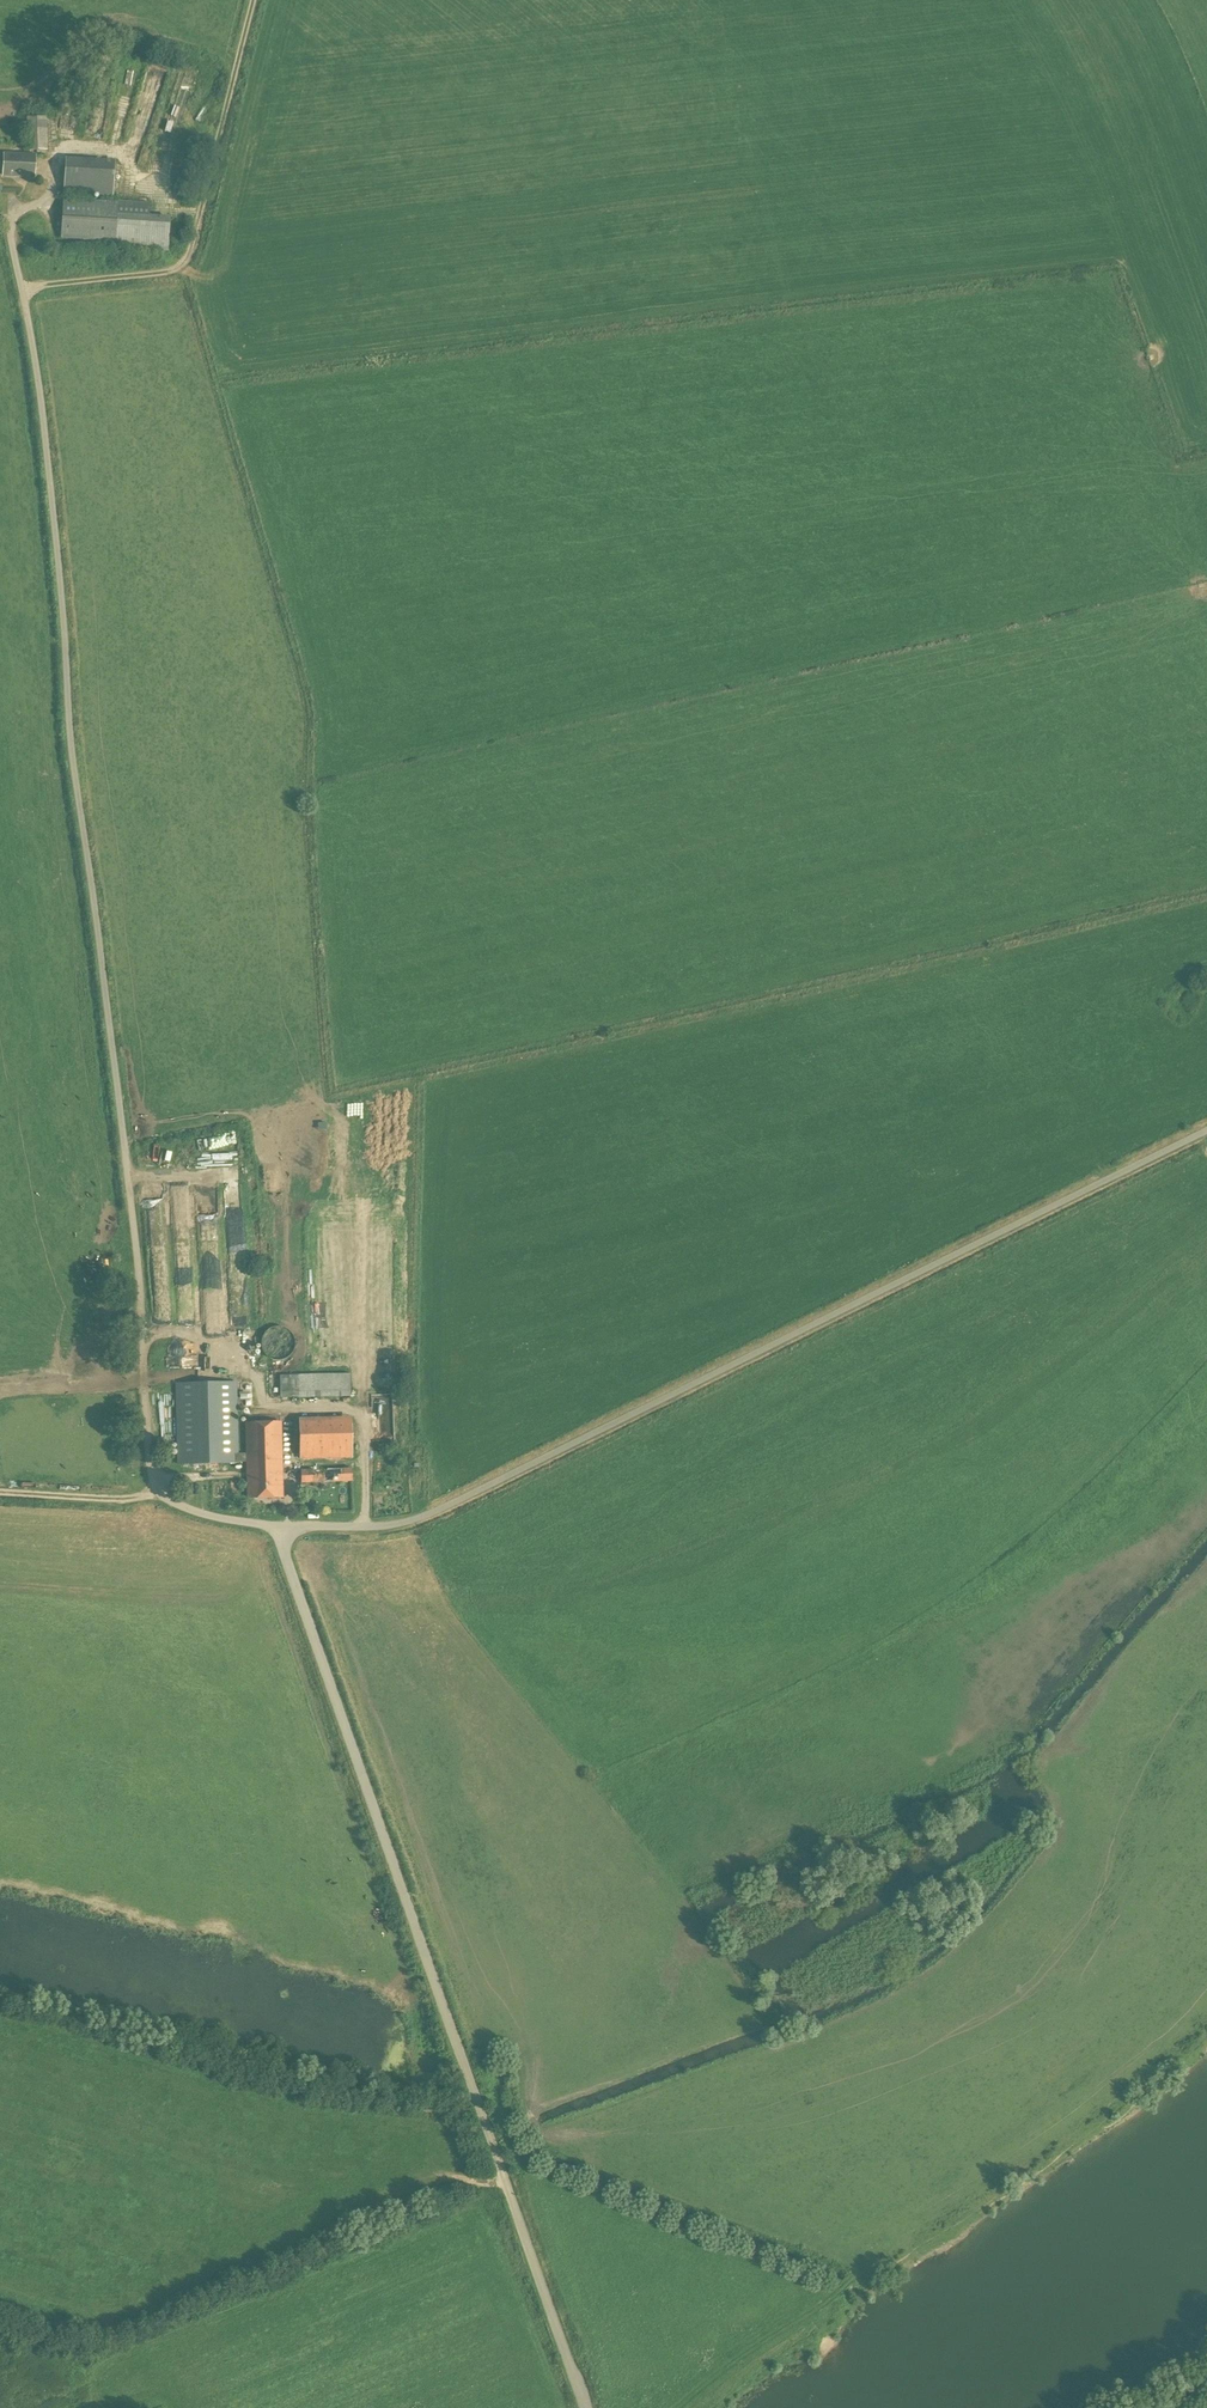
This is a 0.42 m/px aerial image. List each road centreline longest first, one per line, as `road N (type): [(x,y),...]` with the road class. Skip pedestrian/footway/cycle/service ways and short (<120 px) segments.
road 1 (unclassified): [(54,185),(49,199),(11,220),(11,245),(45,432),(72,759),(136,1253),(152,1477),(178,1505),(283,1527)]
road 2 (unclassified): [(283,1527),(380,1527),(426,1516),(1206,1131)]
road 3 (unclassified): [(585,2407),(285,1561),(283,1527)]
road 4 (track): [(253,0),(183,263),(158,273),(23,289)]
road 5 (track): [(316,1089),(323,1147),(308,1280),(315,1331),(294,1365),(255,1379)]
road 6 (track): [(0,1493),(113,1498),(145,1497),(156,1487)]

